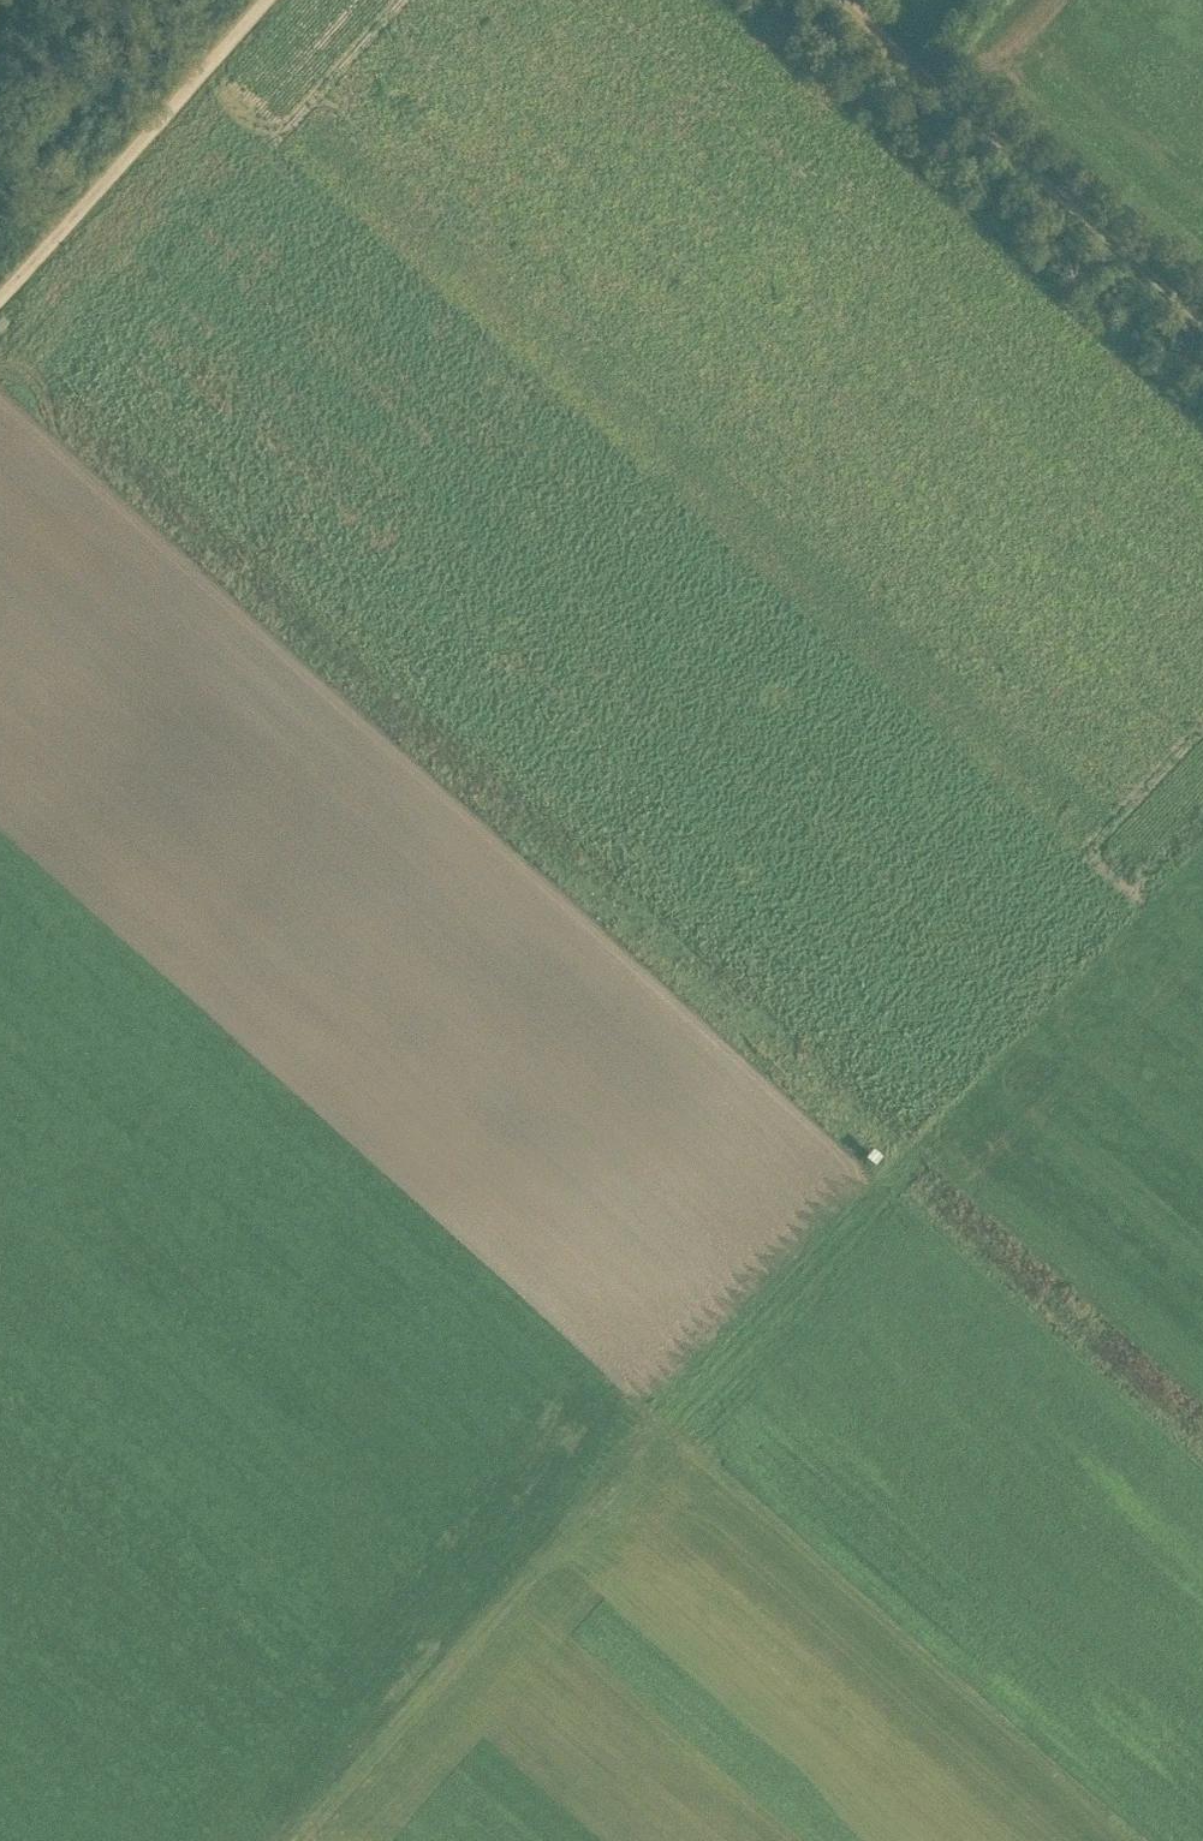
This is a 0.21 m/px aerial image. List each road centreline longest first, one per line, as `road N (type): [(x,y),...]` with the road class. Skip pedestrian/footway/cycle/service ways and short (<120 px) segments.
road 1 (unclassified): [(1202,328),(820,0)]
road 2 (track): [(277,0),(0,311)]
road 3 (track): [(446,1673),(292,1840)]

